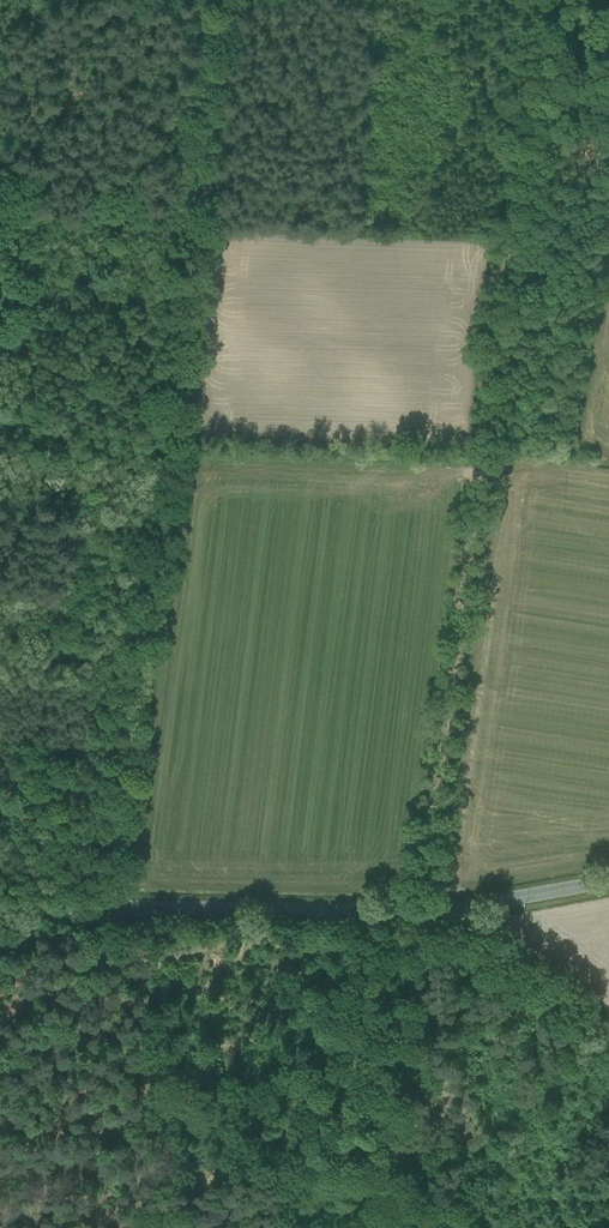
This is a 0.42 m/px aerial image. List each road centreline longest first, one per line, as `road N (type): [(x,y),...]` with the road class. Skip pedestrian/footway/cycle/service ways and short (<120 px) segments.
road 1 (tertiary): [(454,908),(0,905)]
road 2 (unclassified): [(608,1029),(454,908)]
road 3 (tertiary): [(608,881),(454,908)]

